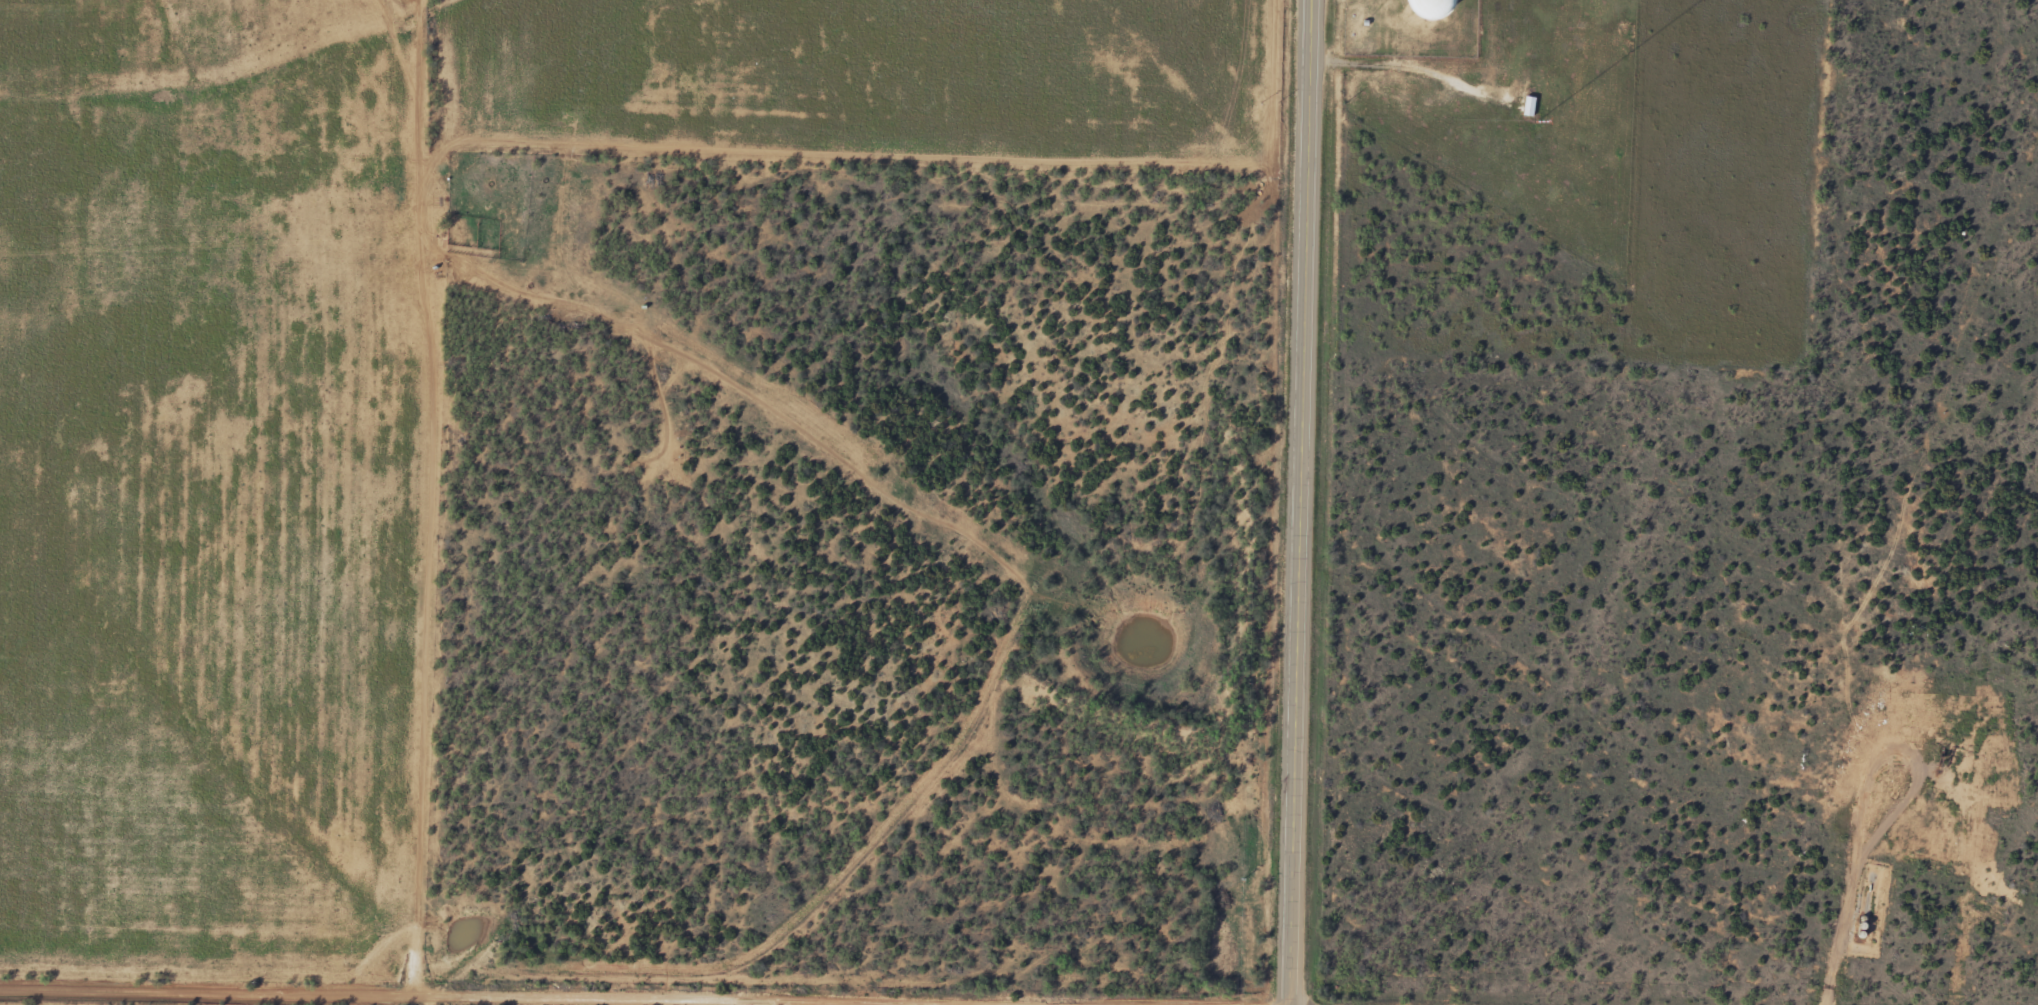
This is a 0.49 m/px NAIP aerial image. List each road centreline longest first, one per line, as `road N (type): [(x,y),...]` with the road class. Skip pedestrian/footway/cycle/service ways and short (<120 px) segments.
road 1 (residential): [(1099,1004),(0,987)]
road 2 (primary): [(1296,1004),(1317,0)]
road 3 (residential): [(433,991),(414,467),(434,217),(464,166)]

